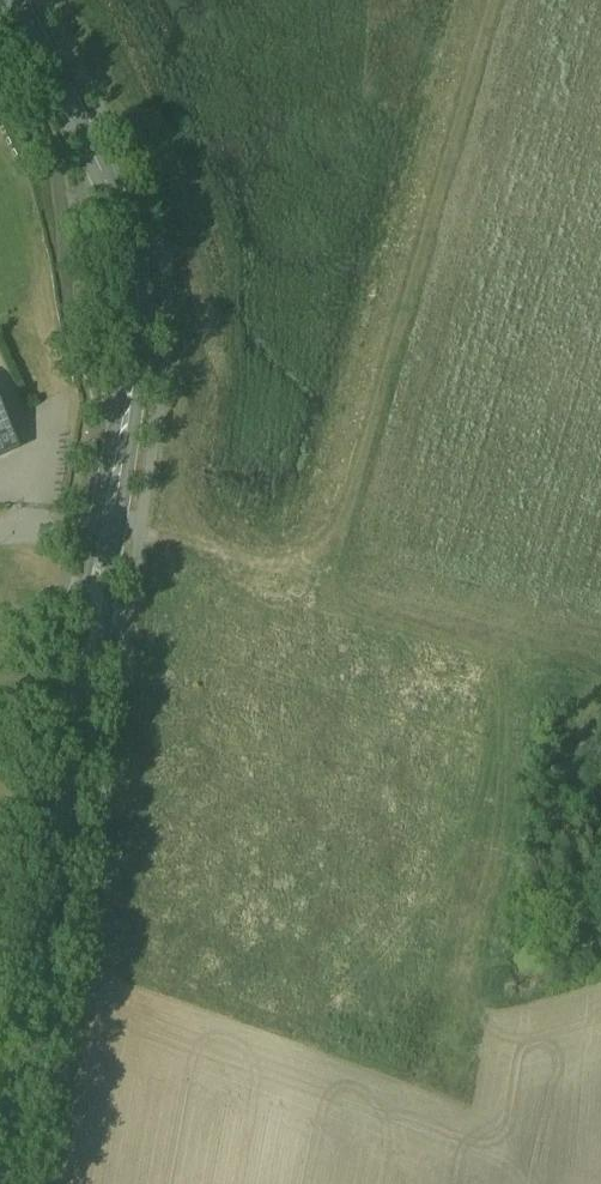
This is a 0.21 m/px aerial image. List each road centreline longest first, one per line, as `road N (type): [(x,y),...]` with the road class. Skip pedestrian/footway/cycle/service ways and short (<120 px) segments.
road 1 (tertiary): [(142,309),(87,611),(74,800)]
road 2 (tertiary): [(74,800),(130,456),(142,309)]
road 3 (tertiary): [(11,1183),(74,800)]
road 4 (tertiary): [(142,309),(130,240),(101,165),(12,0)]

